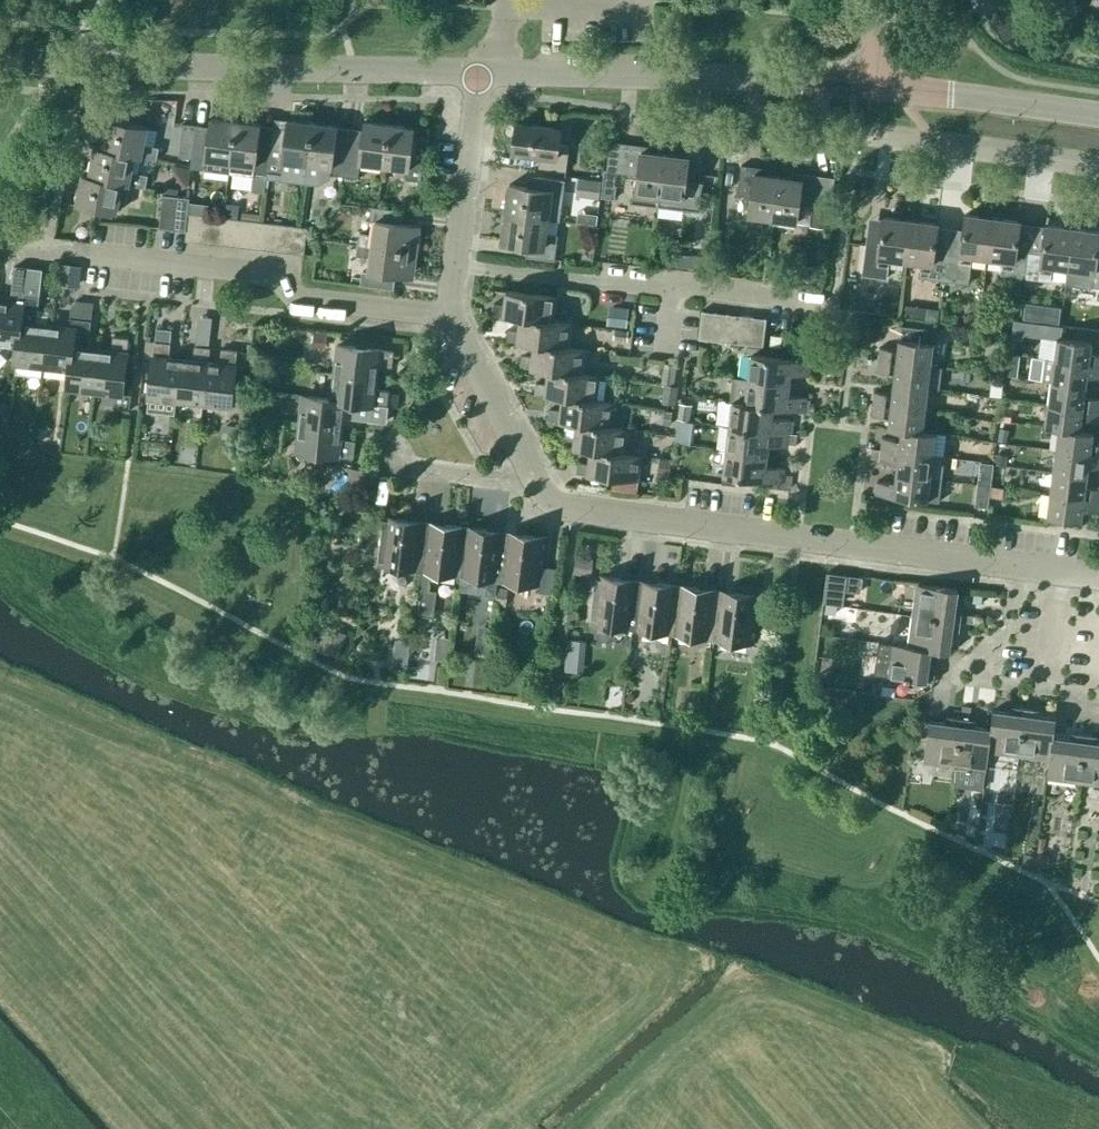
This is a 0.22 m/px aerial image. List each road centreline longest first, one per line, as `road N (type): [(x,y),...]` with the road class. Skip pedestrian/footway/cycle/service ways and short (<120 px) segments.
road 1 (residential): [(1098,575),(575,512),(557,508),(534,476)]
road 2 (tertiary): [(480,76),(0,59)]
road 3 (residential): [(451,317),(299,300),(273,274),(3,247)]
road 4 (tertiary): [(875,85),(498,74)]
road 5 (residential): [(451,317),(480,76)]
road 6 (residential): [(1098,175),(866,137)]
road 7 (tertiary): [(1098,115),(875,85)]
road 8 (residential): [(534,476),(451,317)]
road 9 (residential): [(662,11),(504,9)]
road 10 (residential): [(534,476),(429,471),(393,460)]

